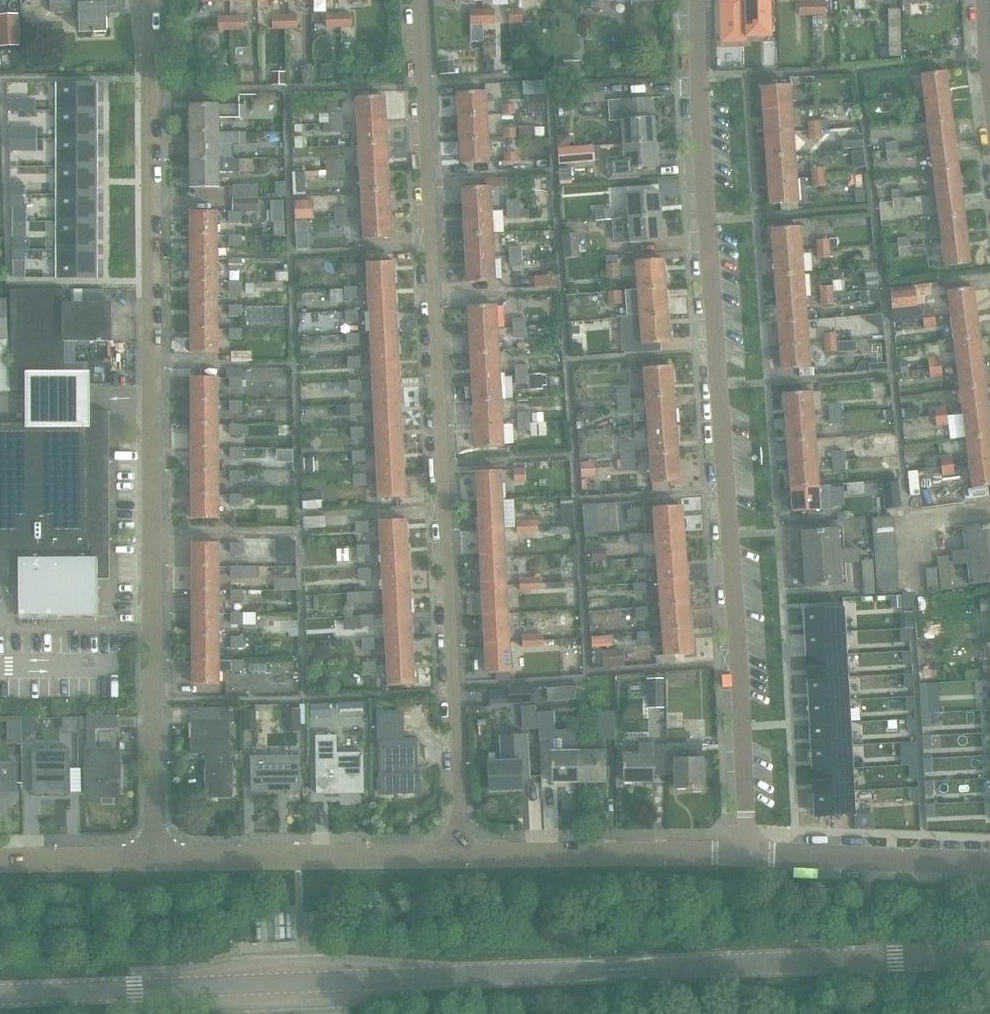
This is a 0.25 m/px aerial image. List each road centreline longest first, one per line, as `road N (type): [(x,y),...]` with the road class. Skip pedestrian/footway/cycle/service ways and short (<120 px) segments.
road 1 (tertiary): [(0,994),(989,955)]
road 2 (residential): [(146,0),(158,860)]
road 3 (residential): [(467,856),(419,0)]
road 4 (residential): [(696,0),(749,854)]
road 5 (residential): [(158,860),(467,856)]
road 6 (residential): [(467,856),(749,854)]
road 7 (residential): [(749,854),(989,863)]
road 8 (residential): [(0,861),(158,860)]

